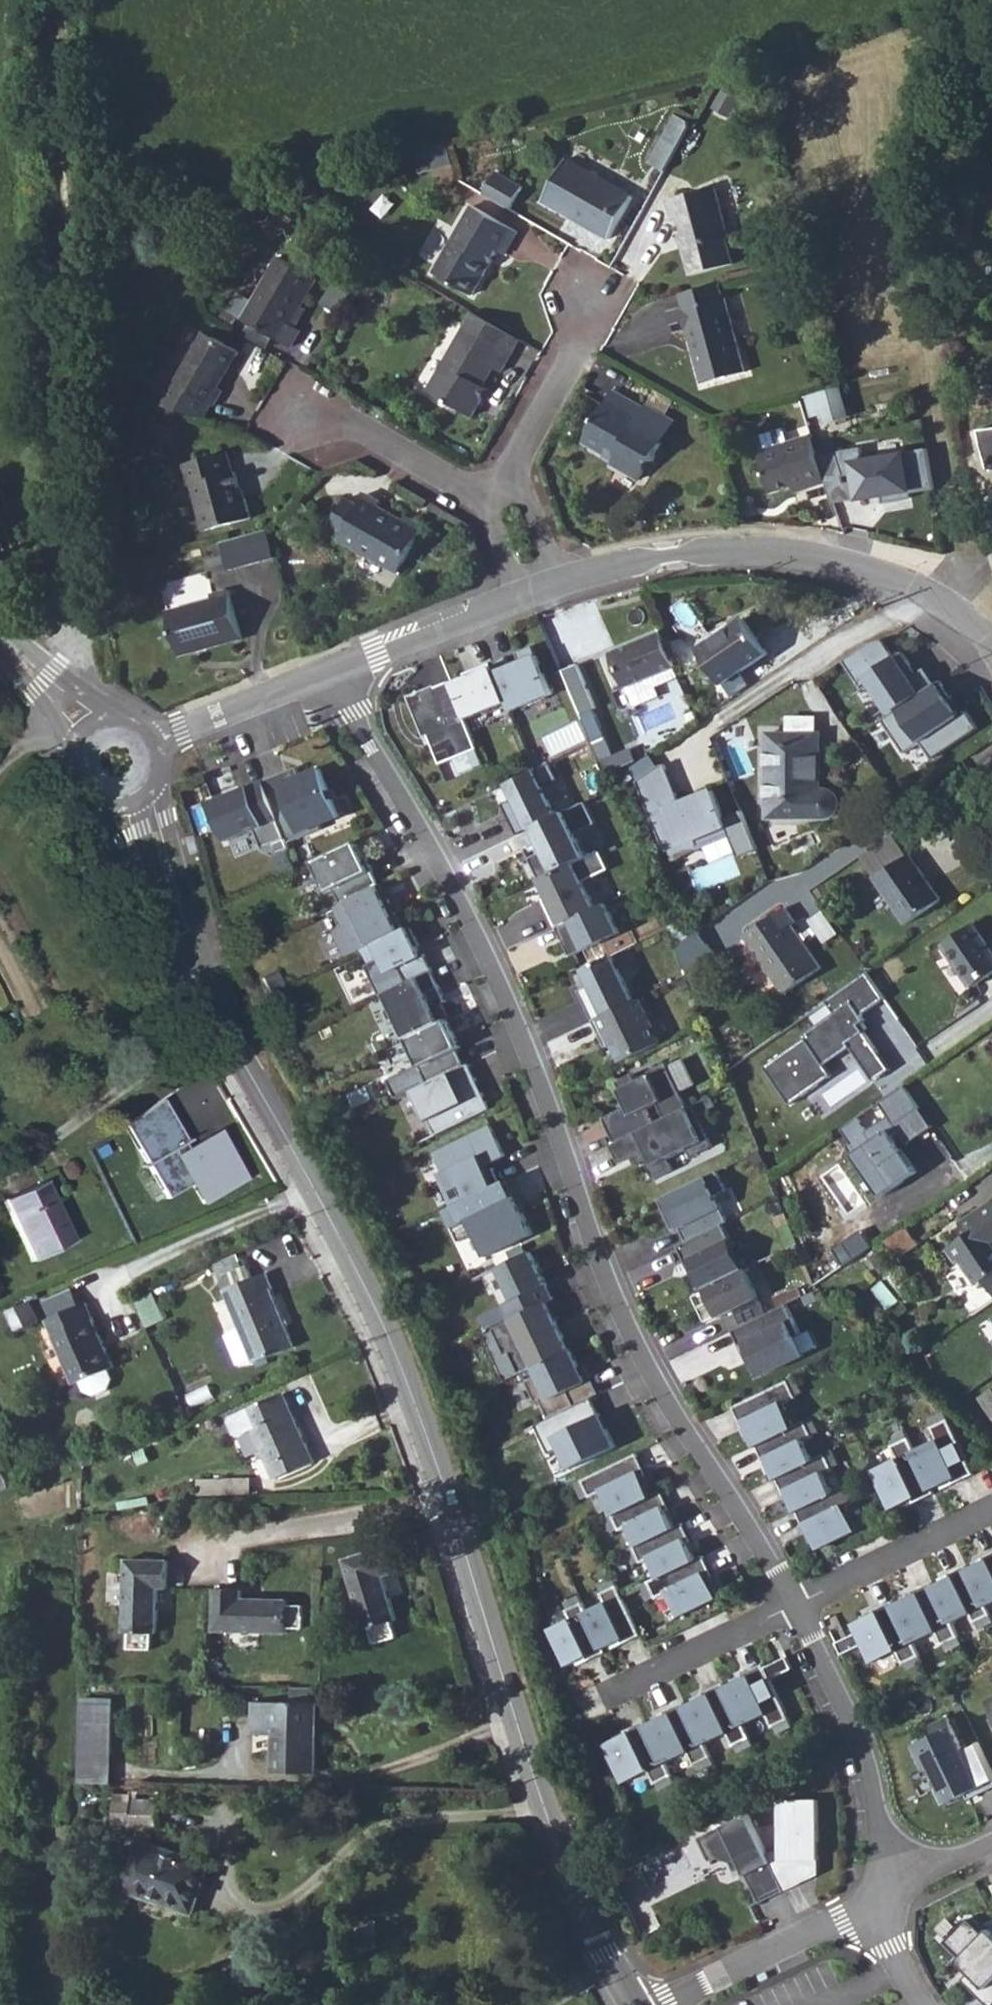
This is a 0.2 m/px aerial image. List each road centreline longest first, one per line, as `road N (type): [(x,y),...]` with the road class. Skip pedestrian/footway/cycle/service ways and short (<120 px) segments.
road 1 (secondary): [(633,2004),(574,1890),(396,1362),(113,801)]
road 2 (residential): [(329,673),(428,837),(530,1047),(626,1319),(793,1605)]
road 3 (track): [(96,731),(62,0)]
road 4 (residential): [(562,579),(695,550),(774,548),(858,559),(938,596),(991,649)]
road 5 (residential): [(793,1605),(869,1782),(883,1898)]
road 6 (residential): [(883,1898),(657,2004)]
road 7 (residential): [(583,291),(577,343),(498,501)]
road 8 (residential): [(793,1605),(592,1705)]
road 9 (residential): [(793,1605),(991,1509)]
road 10 (residential): [(329,673),(522,594)]
road 11 (residential): [(498,501),(362,427),(309,427)]
road 12 (residential): [(146,744),(329,673)]
road 13 (residential): [(991,1845),(883,1898)]

